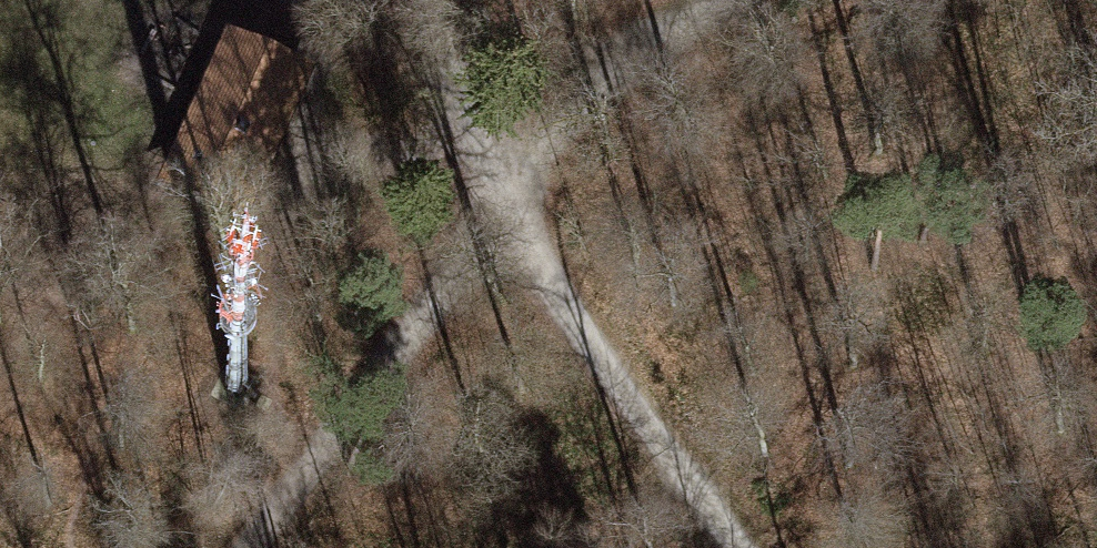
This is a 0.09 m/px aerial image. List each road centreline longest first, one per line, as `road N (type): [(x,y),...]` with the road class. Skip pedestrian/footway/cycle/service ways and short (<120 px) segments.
road 1 (track): [(253,547),(505,216)]
road 2 (track): [(740,547),(505,216)]
road 3 (track): [(728,0),(567,117),(505,216)]
road 4 (track): [(505,216),(437,0)]

